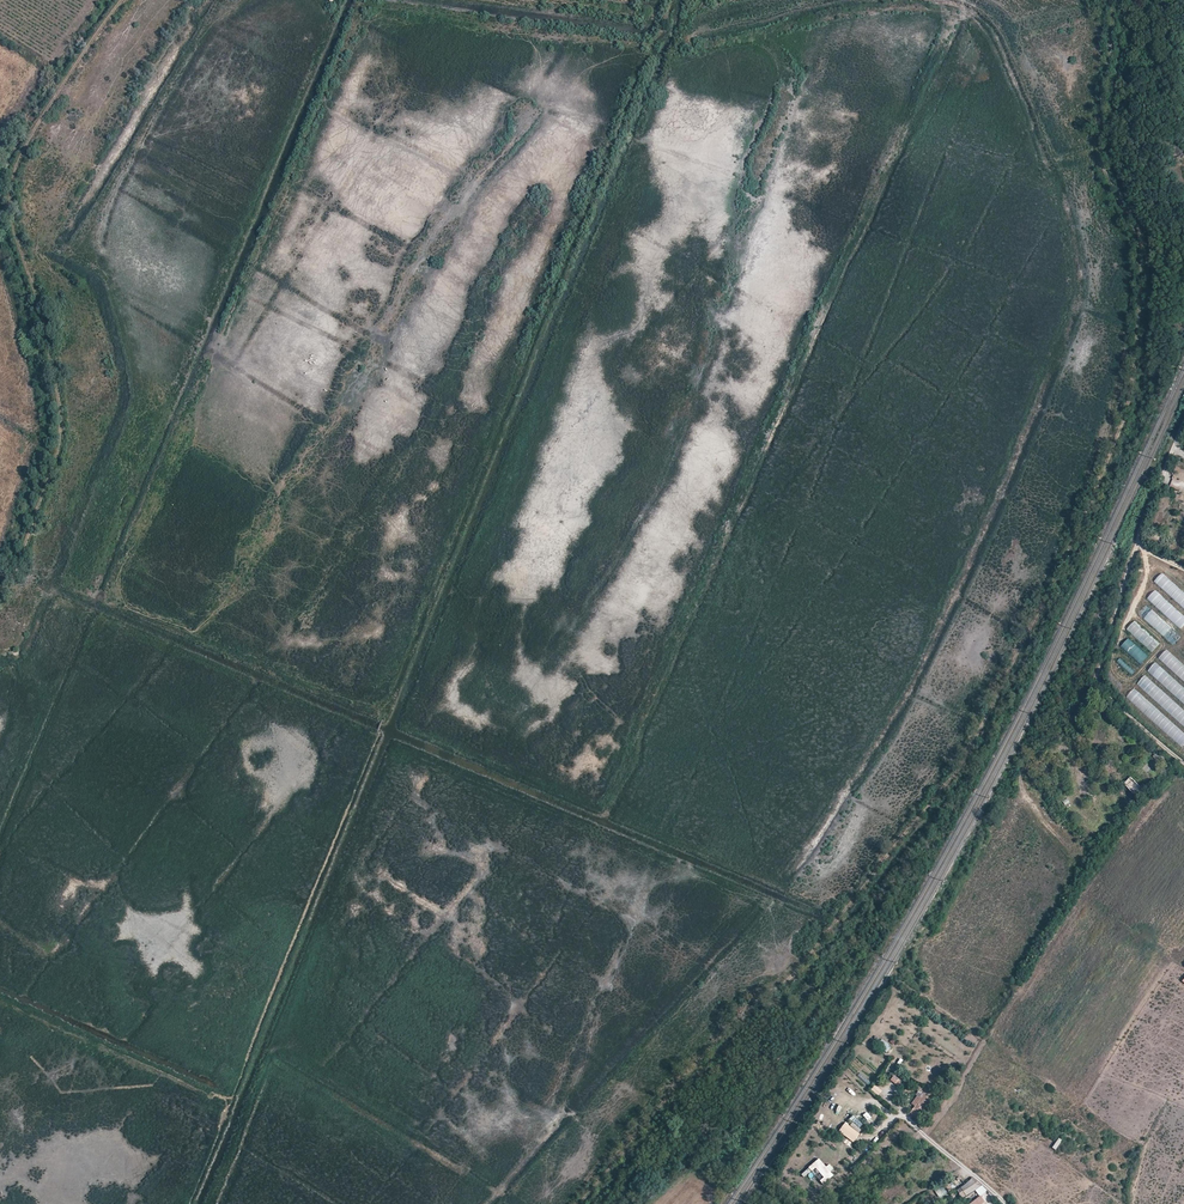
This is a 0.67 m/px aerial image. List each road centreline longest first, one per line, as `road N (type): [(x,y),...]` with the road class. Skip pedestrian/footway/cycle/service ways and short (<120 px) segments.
road 1 (track): [(1138,542),(1098,683),(1020,767)]
road 2 (unclassified): [(1183,423),(1138,542)]

